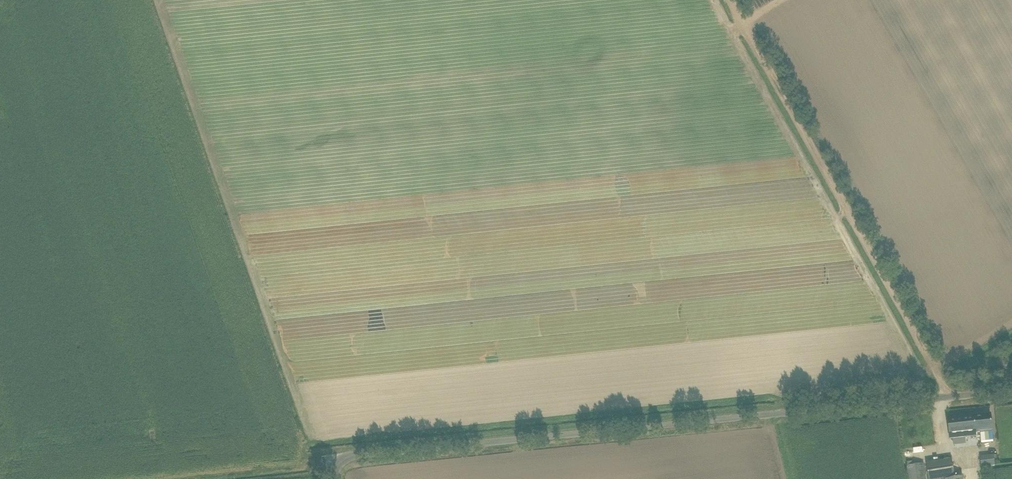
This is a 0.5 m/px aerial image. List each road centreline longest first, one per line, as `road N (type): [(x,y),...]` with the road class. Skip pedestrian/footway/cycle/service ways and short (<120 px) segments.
road 1 (unclassified): [(333,478),(334,466),(346,459),(1011,391)]
road 2 (track): [(952,397),(731,0)]

